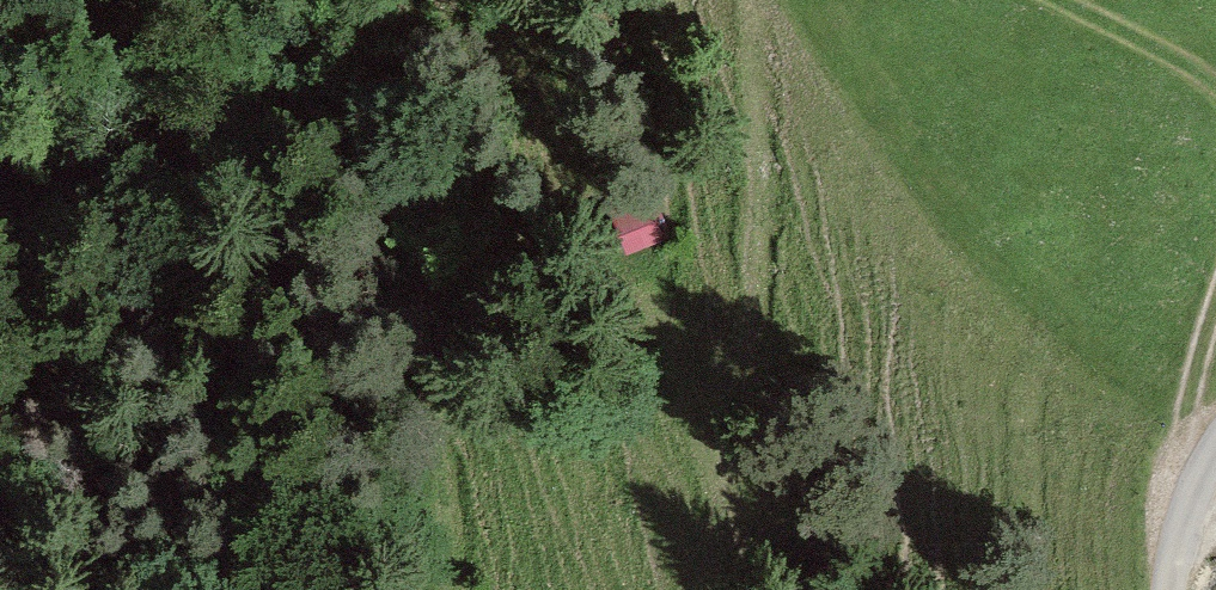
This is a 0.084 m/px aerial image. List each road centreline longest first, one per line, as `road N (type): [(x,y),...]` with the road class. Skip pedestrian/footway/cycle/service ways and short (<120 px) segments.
road 1 (track): [(740,557),(678,355),(641,279),(450,0)]
road 2 (track): [(449,589),(411,0)]
road 3 (track): [(713,456),(757,270),(755,0)]
road 4 (track): [(1191,500),(1190,406),(1215,311)]
road 5 (unclassified): [(1215,451),(1191,500),(1168,589)]

